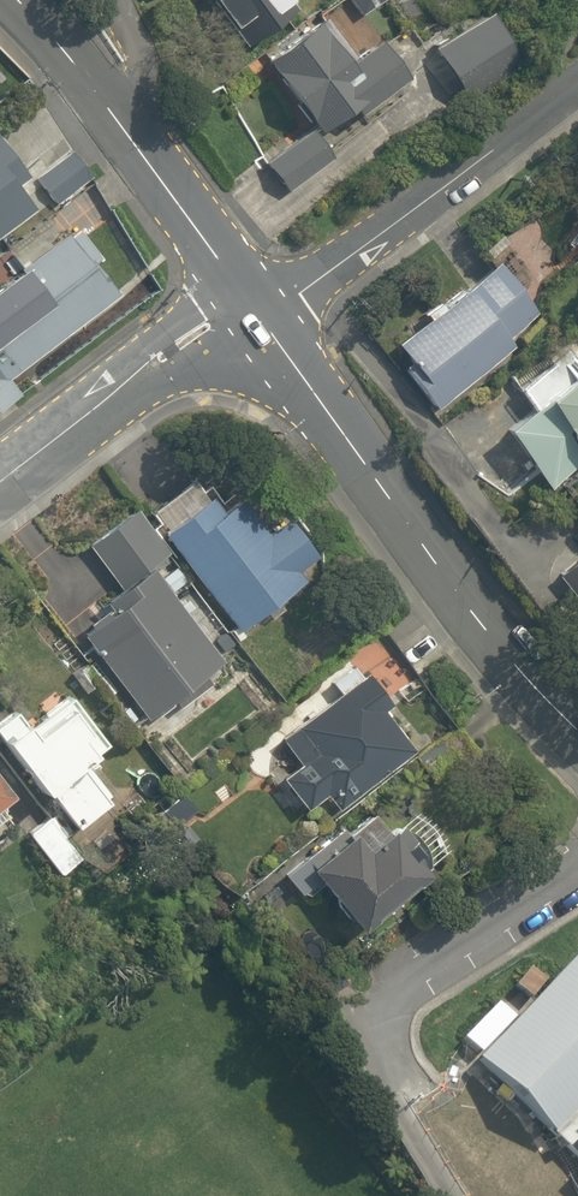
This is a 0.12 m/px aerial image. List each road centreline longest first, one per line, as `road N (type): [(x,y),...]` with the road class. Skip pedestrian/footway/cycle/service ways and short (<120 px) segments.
road 1 (secondary): [(267,315),(488,633),(577,727)]
road 2 (residential): [(267,315),(577,95)]
road 3 (residential): [(0,508),(267,315)]
road 4 (secondary): [(132,119),(267,315)]
road 5 (secondary): [(24,0),(132,119)]
road 6 (residential): [(116,0),(138,53),(132,119)]

